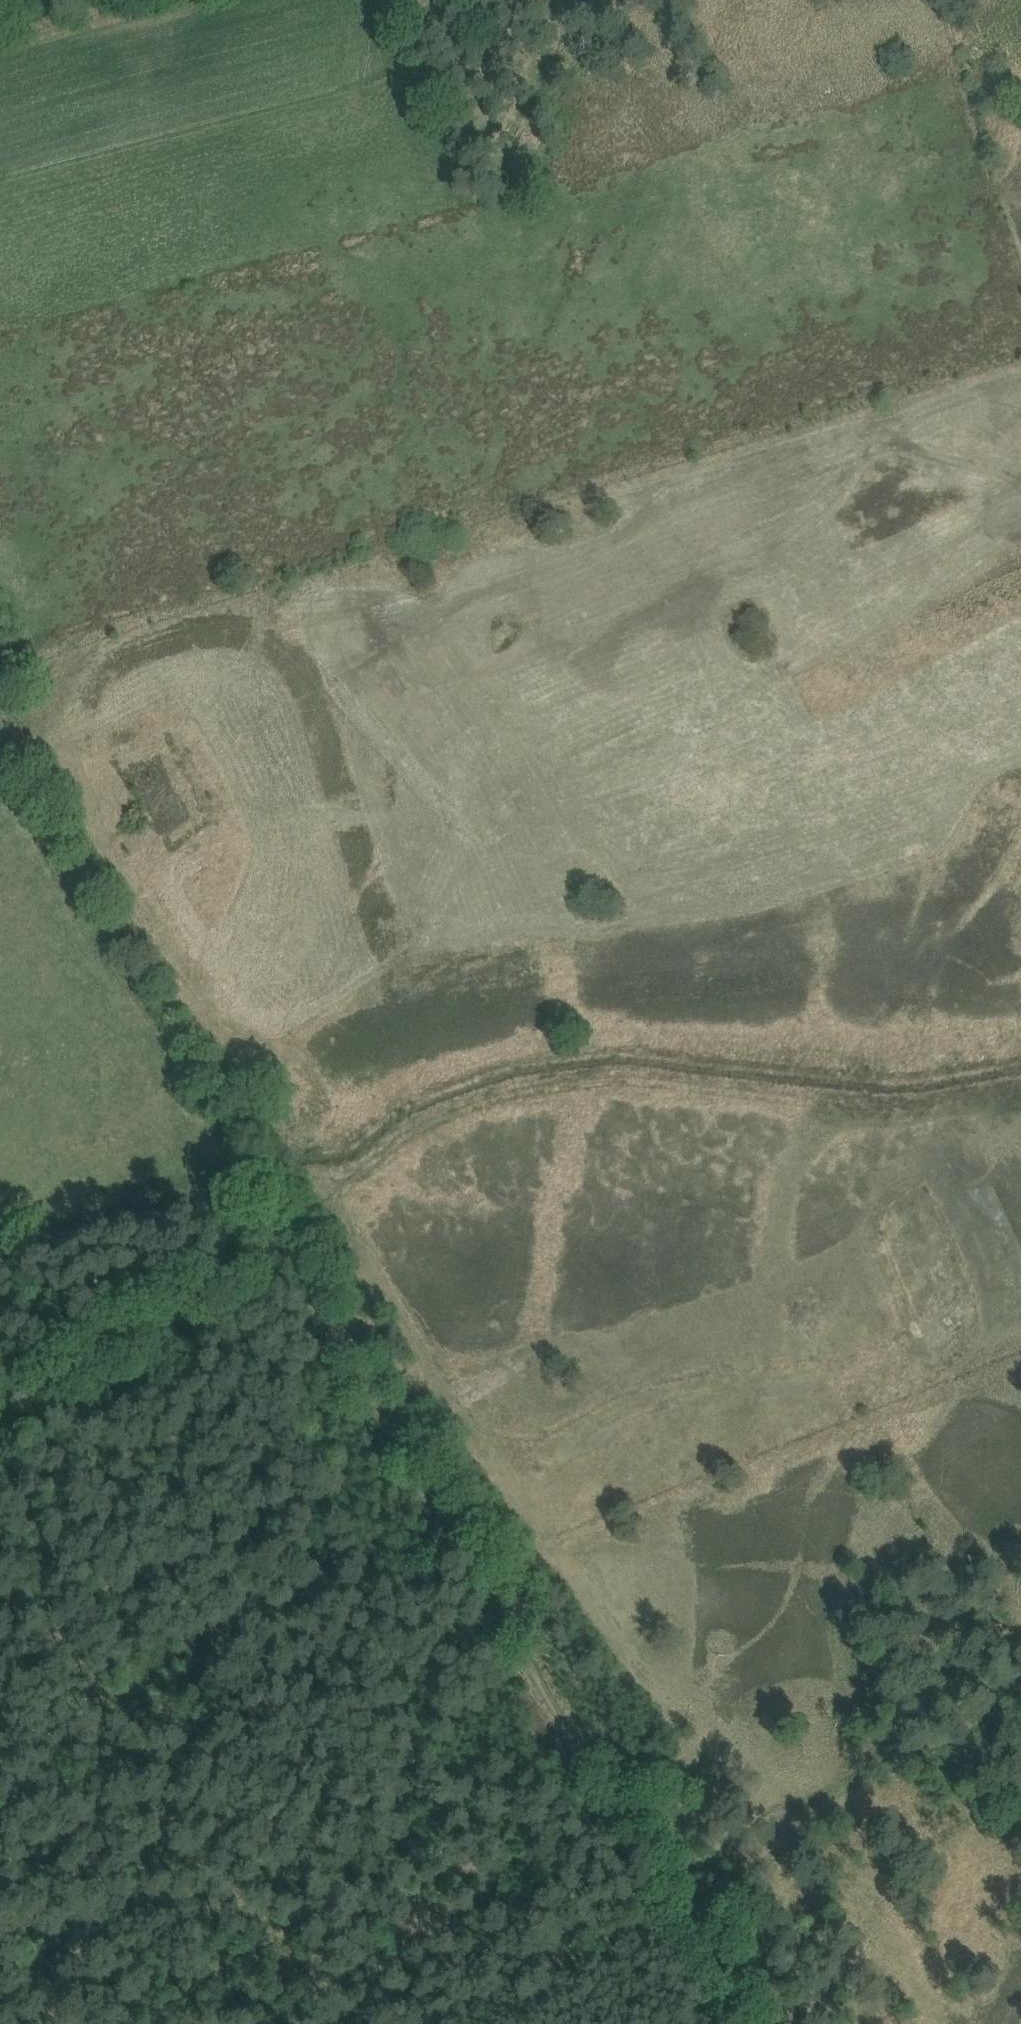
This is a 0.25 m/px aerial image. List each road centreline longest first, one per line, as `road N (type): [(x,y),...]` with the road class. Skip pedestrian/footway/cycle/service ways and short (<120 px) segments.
road 1 (track): [(742,2023),(279,1240),(0,1419)]

